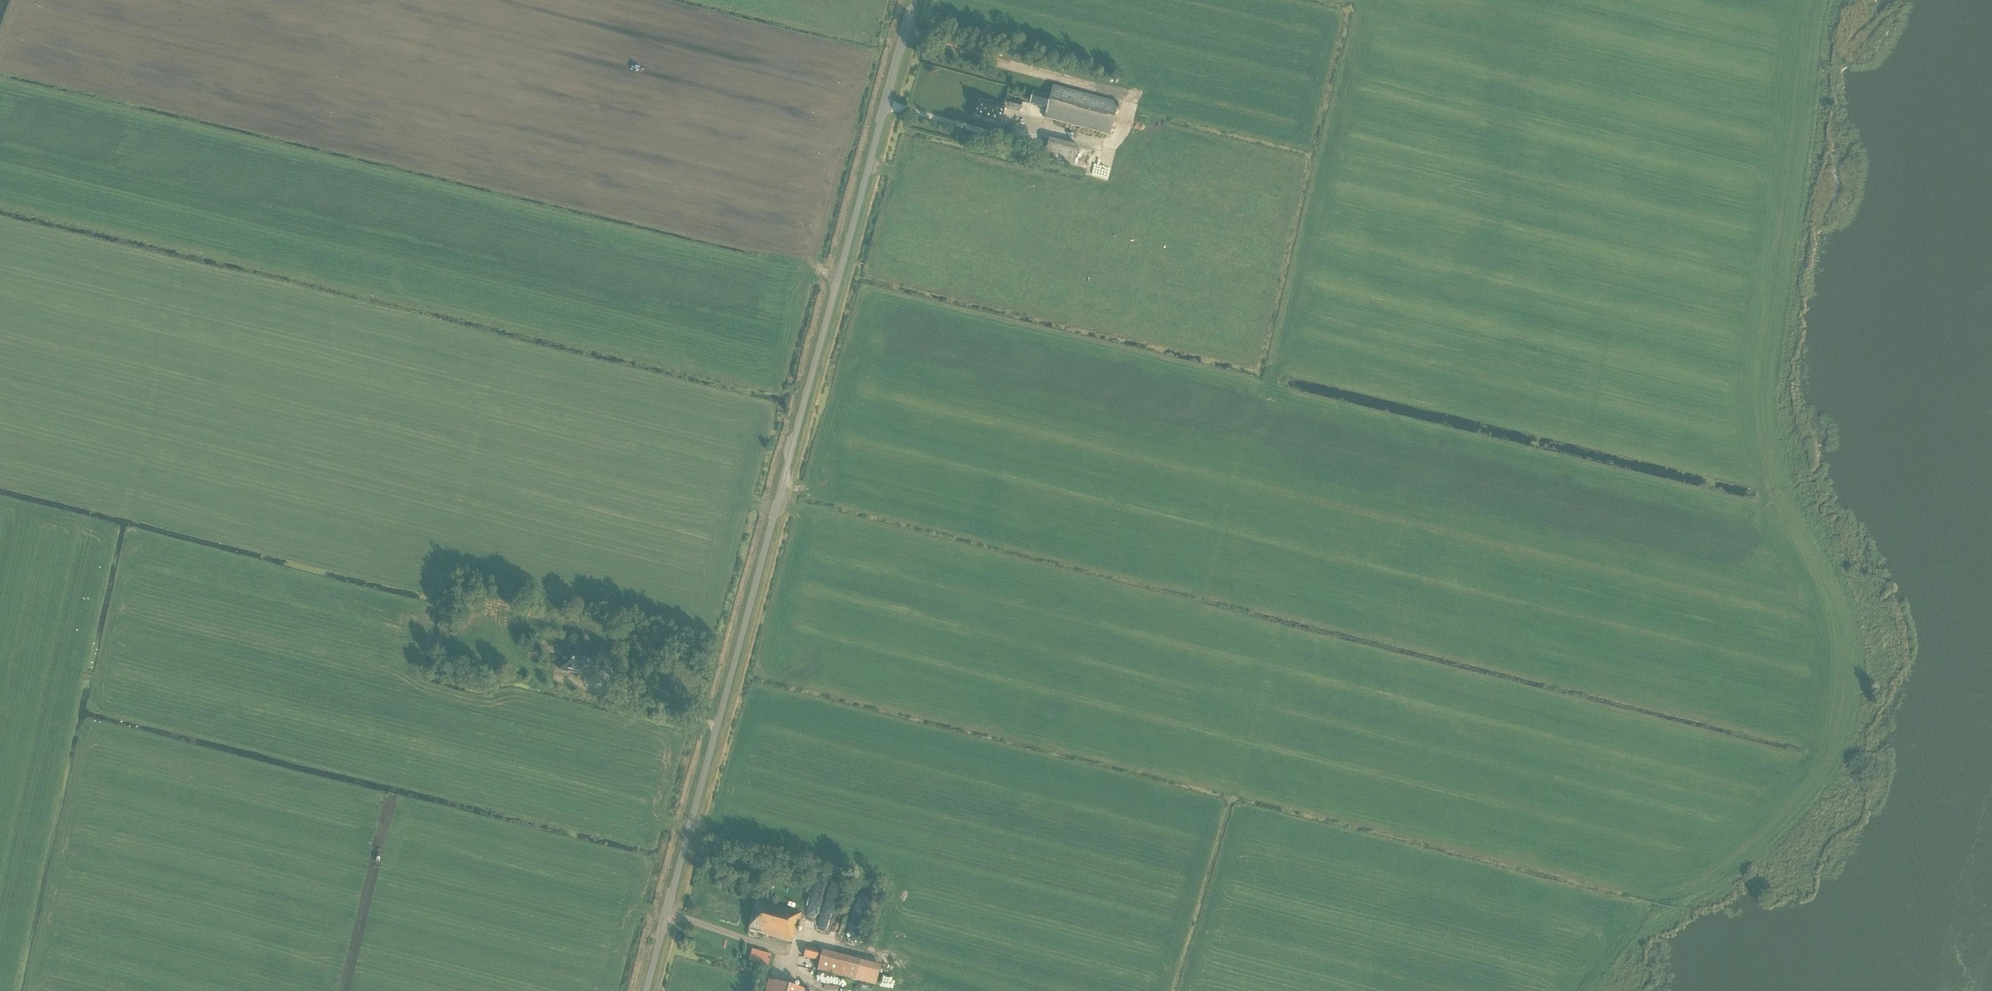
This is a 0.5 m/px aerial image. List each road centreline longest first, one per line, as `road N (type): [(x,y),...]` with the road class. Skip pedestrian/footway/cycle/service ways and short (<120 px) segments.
road 1 (unclassified): [(646,990),(914,0)]

